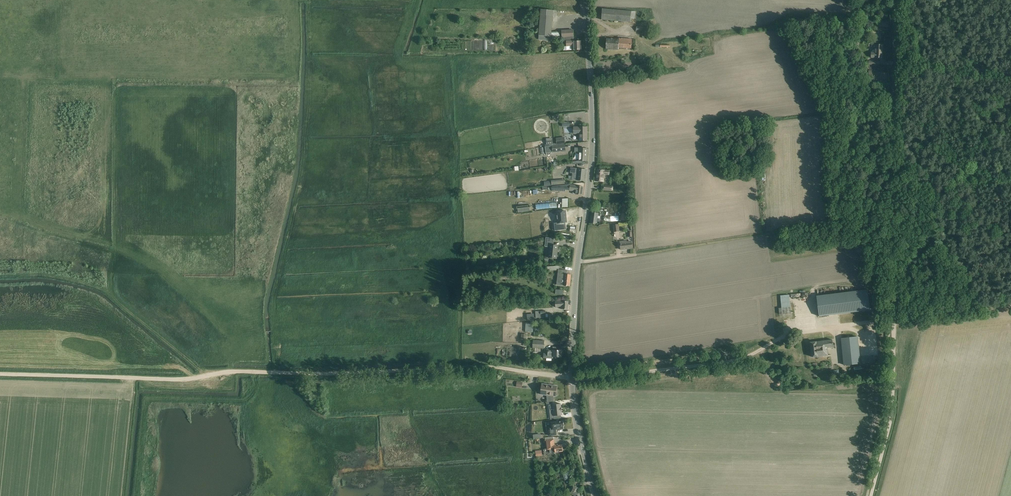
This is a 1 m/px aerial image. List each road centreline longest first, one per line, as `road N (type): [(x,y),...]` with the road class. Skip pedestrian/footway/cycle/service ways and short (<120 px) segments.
road 1 (track): [(0,374),(174,381),(470,366),(580,380),(746,360),(796,332),(893,320)]
road 2 (tertiary): [(595,495),(572,379),(593,129),(586,0)]
road 3 (track): [(203,375),(111,296),(114,86),(58,81)]
road 4 (track): [(578,265),(894,214)]
road 5 (track): [(871,495),(892,415),(893,320)]
road 6 (track): [(894,214),(896,63)]

